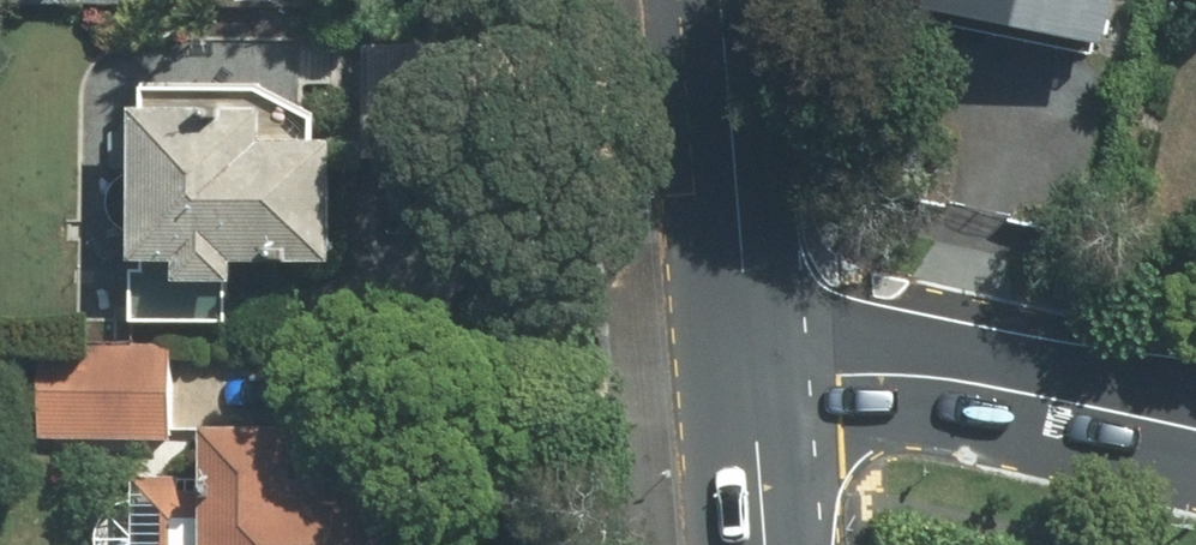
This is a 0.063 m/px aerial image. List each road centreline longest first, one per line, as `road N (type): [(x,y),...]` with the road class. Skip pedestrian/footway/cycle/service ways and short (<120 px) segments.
road 1 (residential): [(755,376),(861,369),(959,378),(1195,432)]
road 2 (secondary): [(725,0),(755,376)]
road 3 (secondary): [(755,376),(766,544)]

